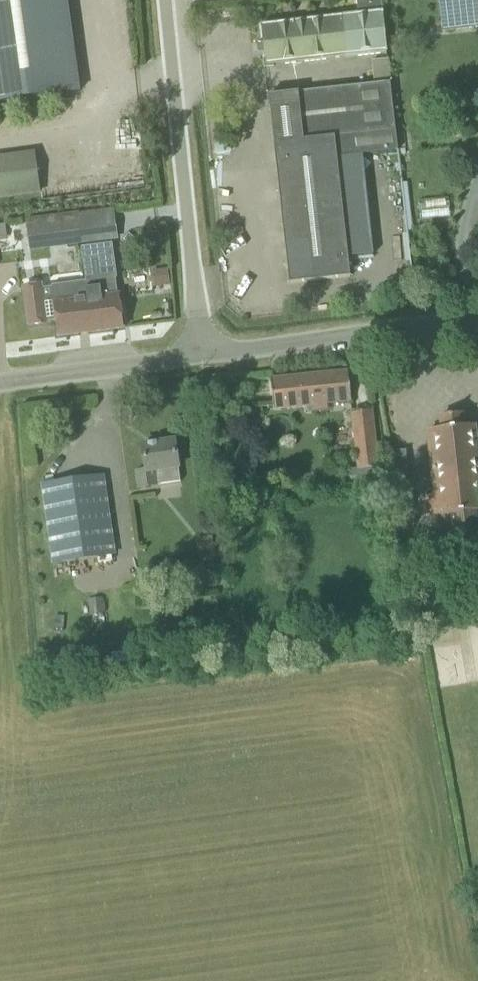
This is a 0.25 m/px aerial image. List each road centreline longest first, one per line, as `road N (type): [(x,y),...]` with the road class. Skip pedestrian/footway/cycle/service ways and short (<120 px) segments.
road 1 (unclassified): [(199,354),(166,0)]
road 2 (unclassified): [(477,323),(420,321),(199,354)]
road 3 (unclassified): [(0,382),(199,354)]

